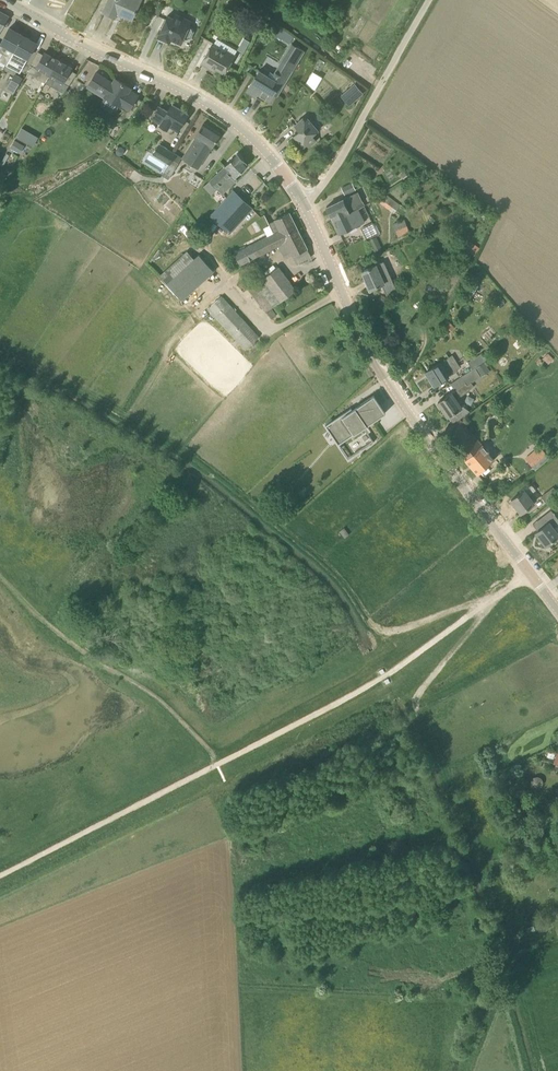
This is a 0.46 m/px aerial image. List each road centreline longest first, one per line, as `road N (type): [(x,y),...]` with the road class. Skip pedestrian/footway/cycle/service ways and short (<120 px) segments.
road 1 (tertiary): [(557,605),(380,363),(307,203)]
road 2 (tertiary): [(307,203),(230,119),(7,0)]
road 3 (unclassified): [(429,0),(348,149),(307,203)]

